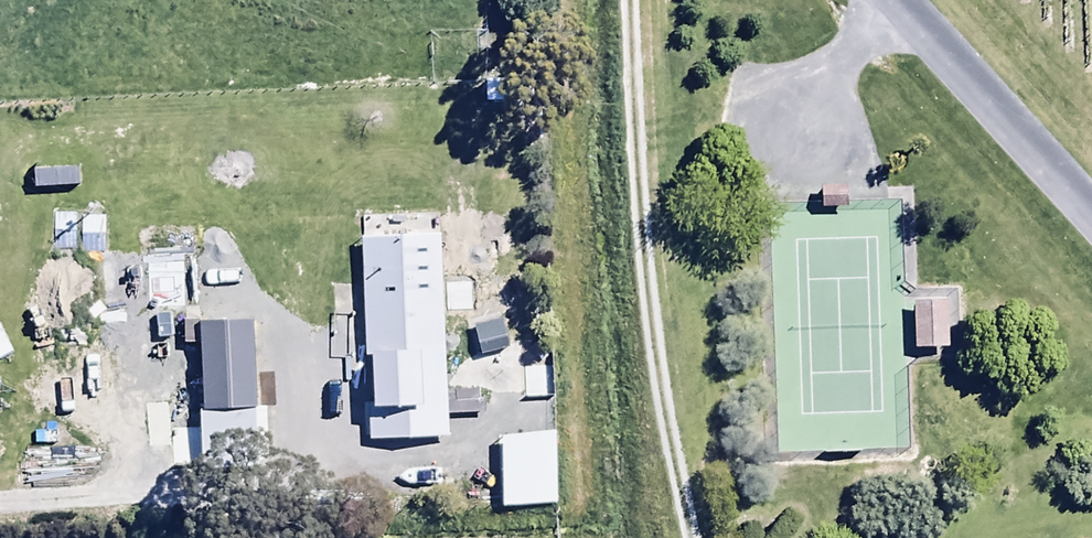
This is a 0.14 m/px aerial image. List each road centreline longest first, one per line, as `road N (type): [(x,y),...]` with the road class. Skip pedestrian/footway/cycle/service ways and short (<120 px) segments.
road 1 (track): [(688,537),(632,0)]
road 2 (residential): [(908,0),(1091,200)]

